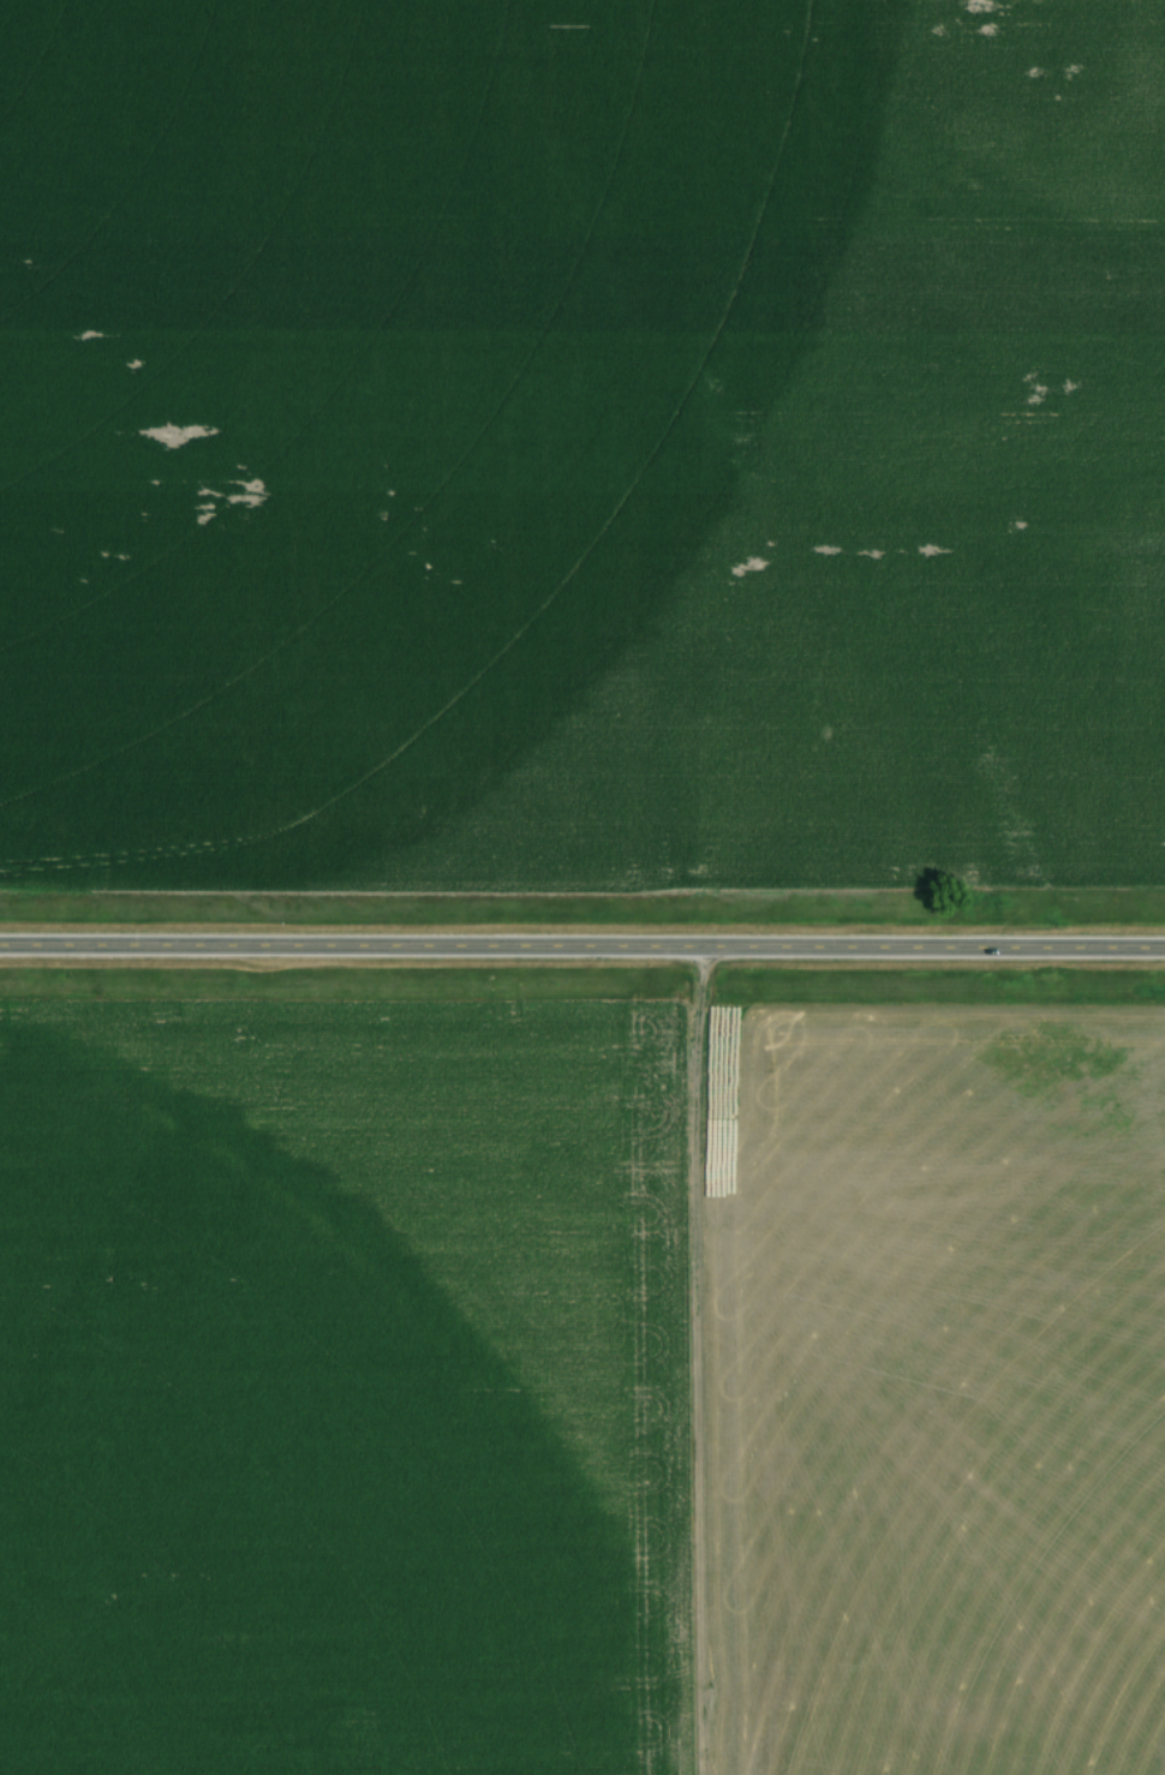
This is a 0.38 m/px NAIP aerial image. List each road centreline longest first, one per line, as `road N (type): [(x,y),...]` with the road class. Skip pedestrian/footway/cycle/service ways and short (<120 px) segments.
road 1 (secondary): [(1164,954),(0,950)]

